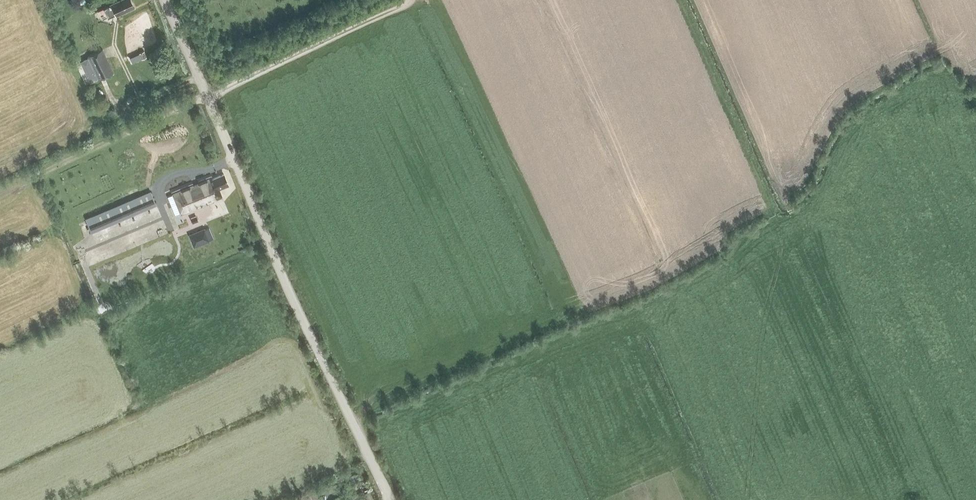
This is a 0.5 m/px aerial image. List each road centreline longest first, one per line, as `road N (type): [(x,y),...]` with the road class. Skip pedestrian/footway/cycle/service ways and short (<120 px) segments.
road 1 (tertiary): [(388,499),(286,291),(164,0)]

